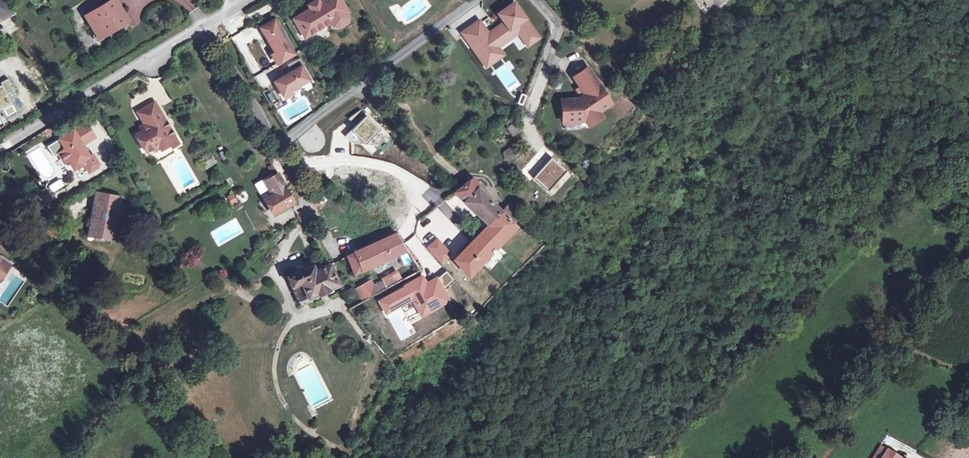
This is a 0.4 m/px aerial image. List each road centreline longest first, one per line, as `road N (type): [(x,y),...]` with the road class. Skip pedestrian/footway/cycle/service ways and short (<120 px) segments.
road 1 (residential): [(274,147),(473,0)]
road 2 (residential): [(203,24),(0,149)]
road 3 (residential): [(203,24),(274,147)]

